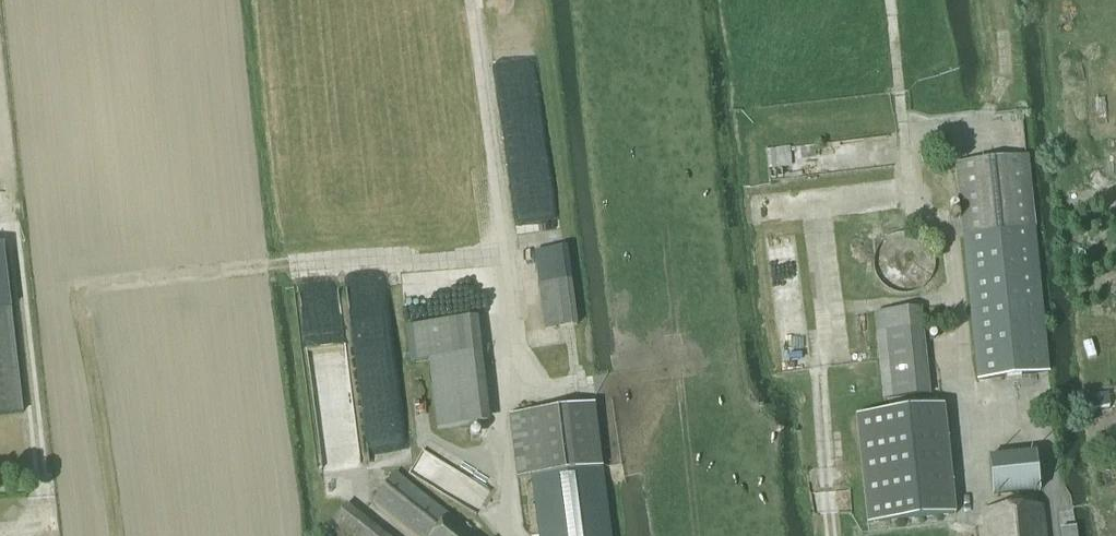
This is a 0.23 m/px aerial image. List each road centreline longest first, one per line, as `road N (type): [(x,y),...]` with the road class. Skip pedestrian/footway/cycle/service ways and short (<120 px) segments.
road 1 (track): [(478,0),(521,367),(499,438),(521,535)]
road 2 (track): [(120,535),(96,287)]

